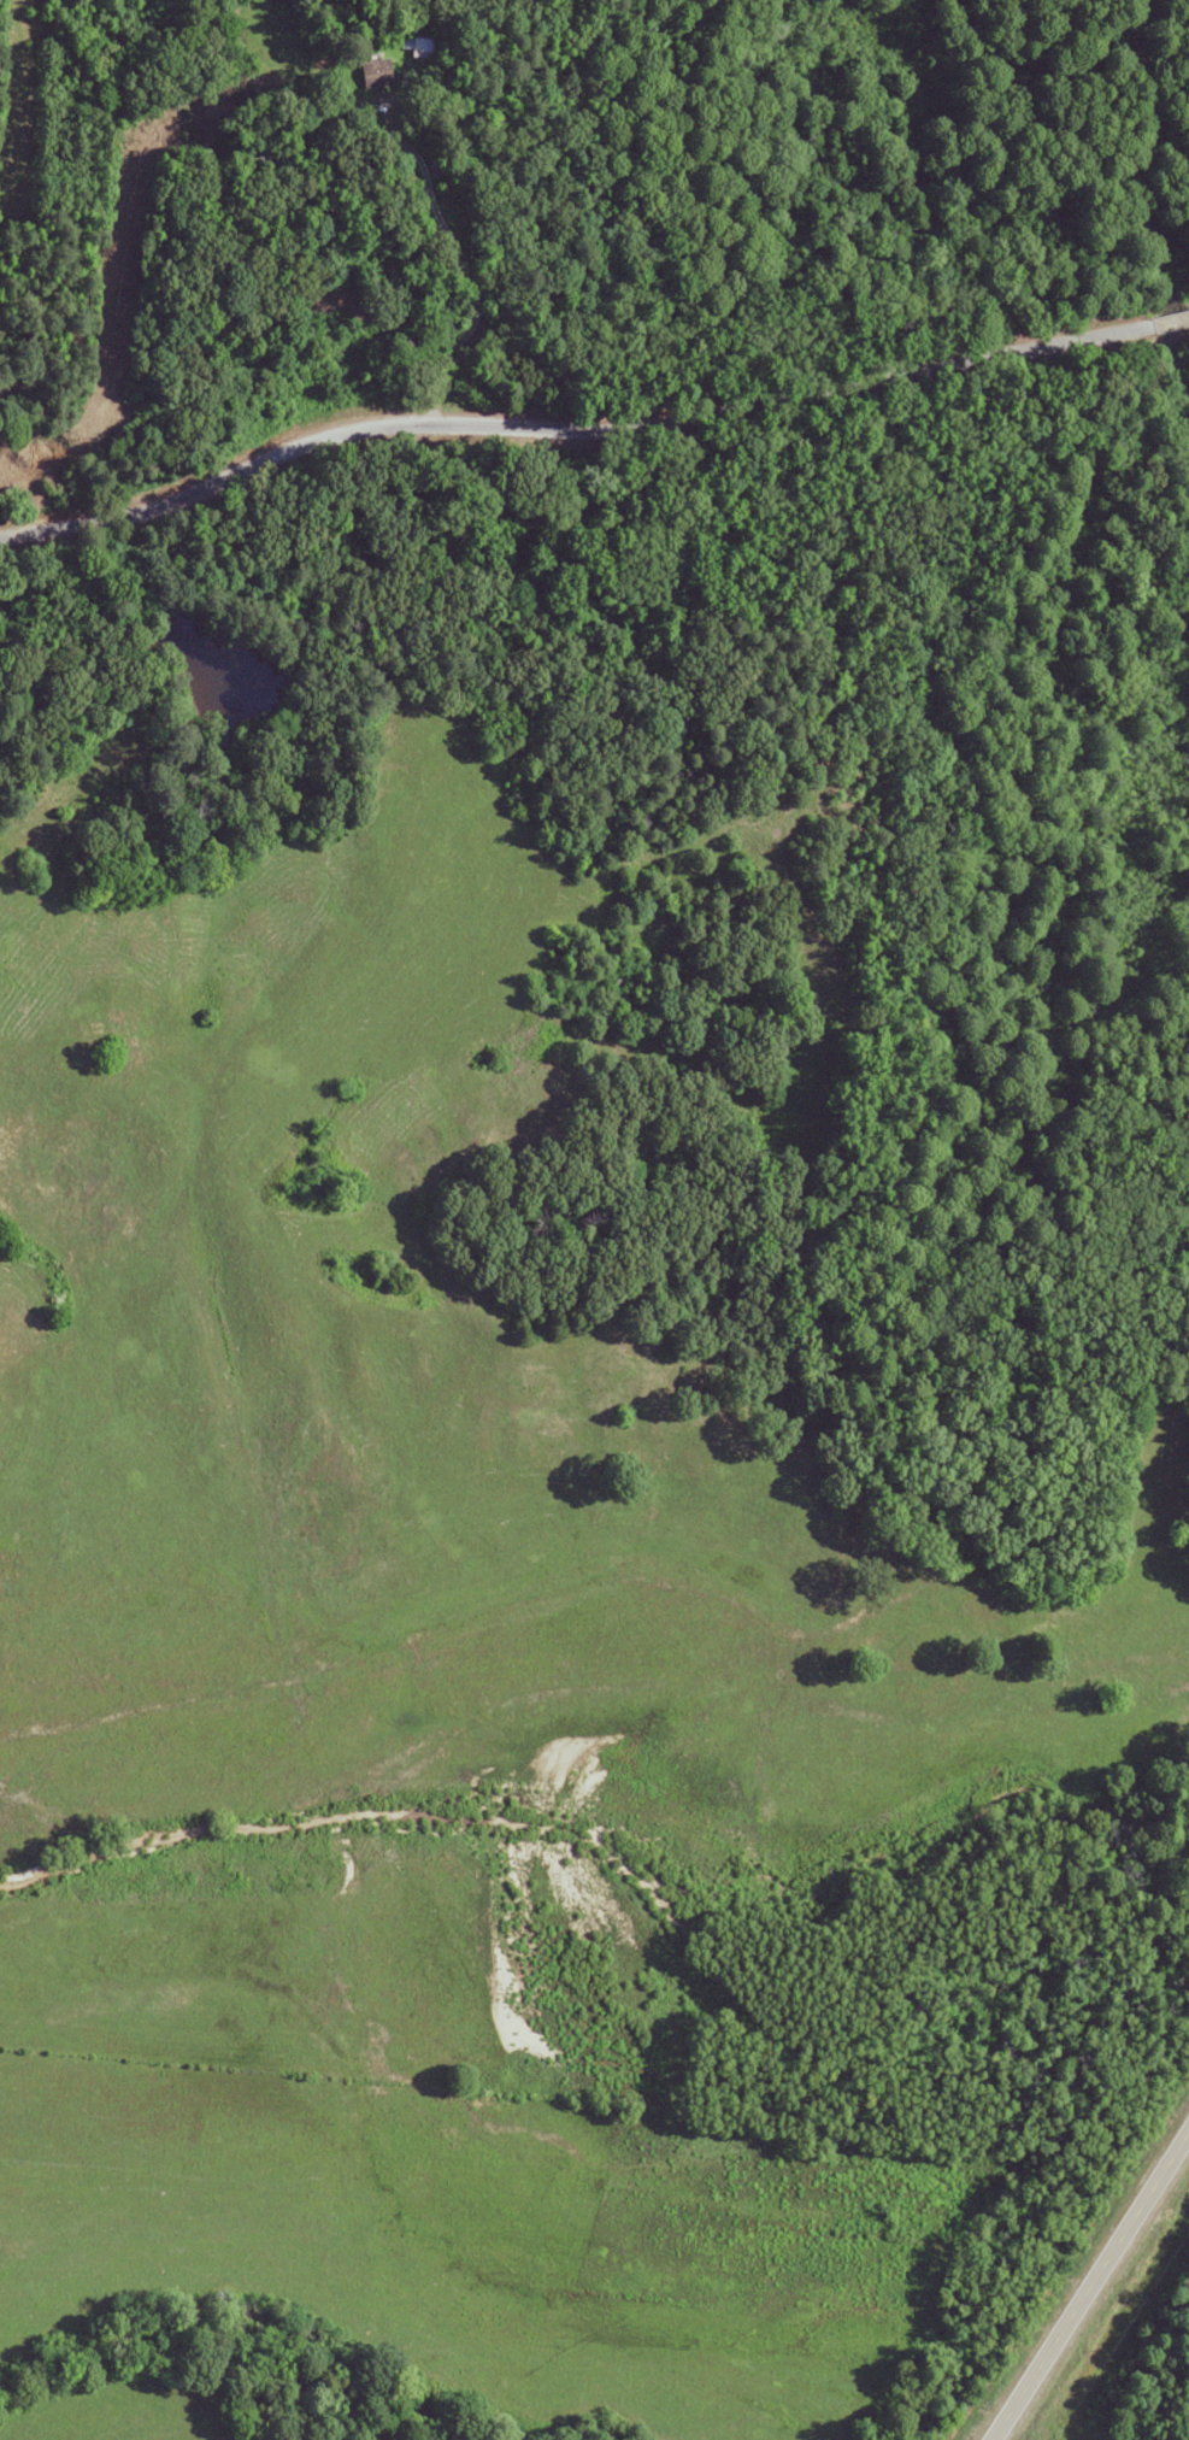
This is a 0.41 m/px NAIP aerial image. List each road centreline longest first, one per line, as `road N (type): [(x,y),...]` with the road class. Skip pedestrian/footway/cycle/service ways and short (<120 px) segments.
road 1 (residential): [(0,539),(163,506),(292,446),(359,429),(430,423),(599,431),(1188,328)]
road 2 (trunk): [(990,2439),(1188,2120)]

